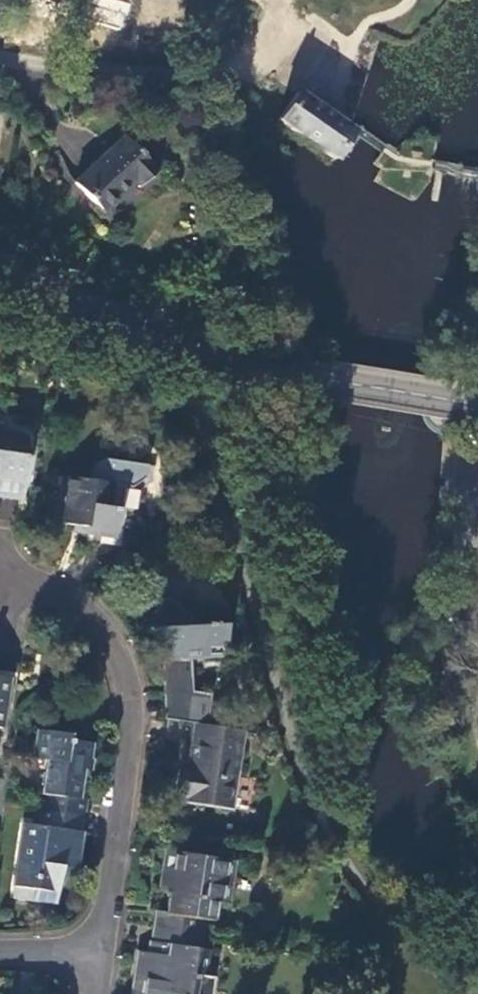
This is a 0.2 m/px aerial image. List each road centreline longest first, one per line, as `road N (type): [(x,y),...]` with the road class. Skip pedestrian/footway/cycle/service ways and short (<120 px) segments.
road 1 (tertiary): [(0,269),(220,358),(477,406)]
road 2 (residential): [(101,952),(134,701),(121,660),(70,601),(0,585)]
road 3 (residential): [(241,69),(171,82),(0,58)]

